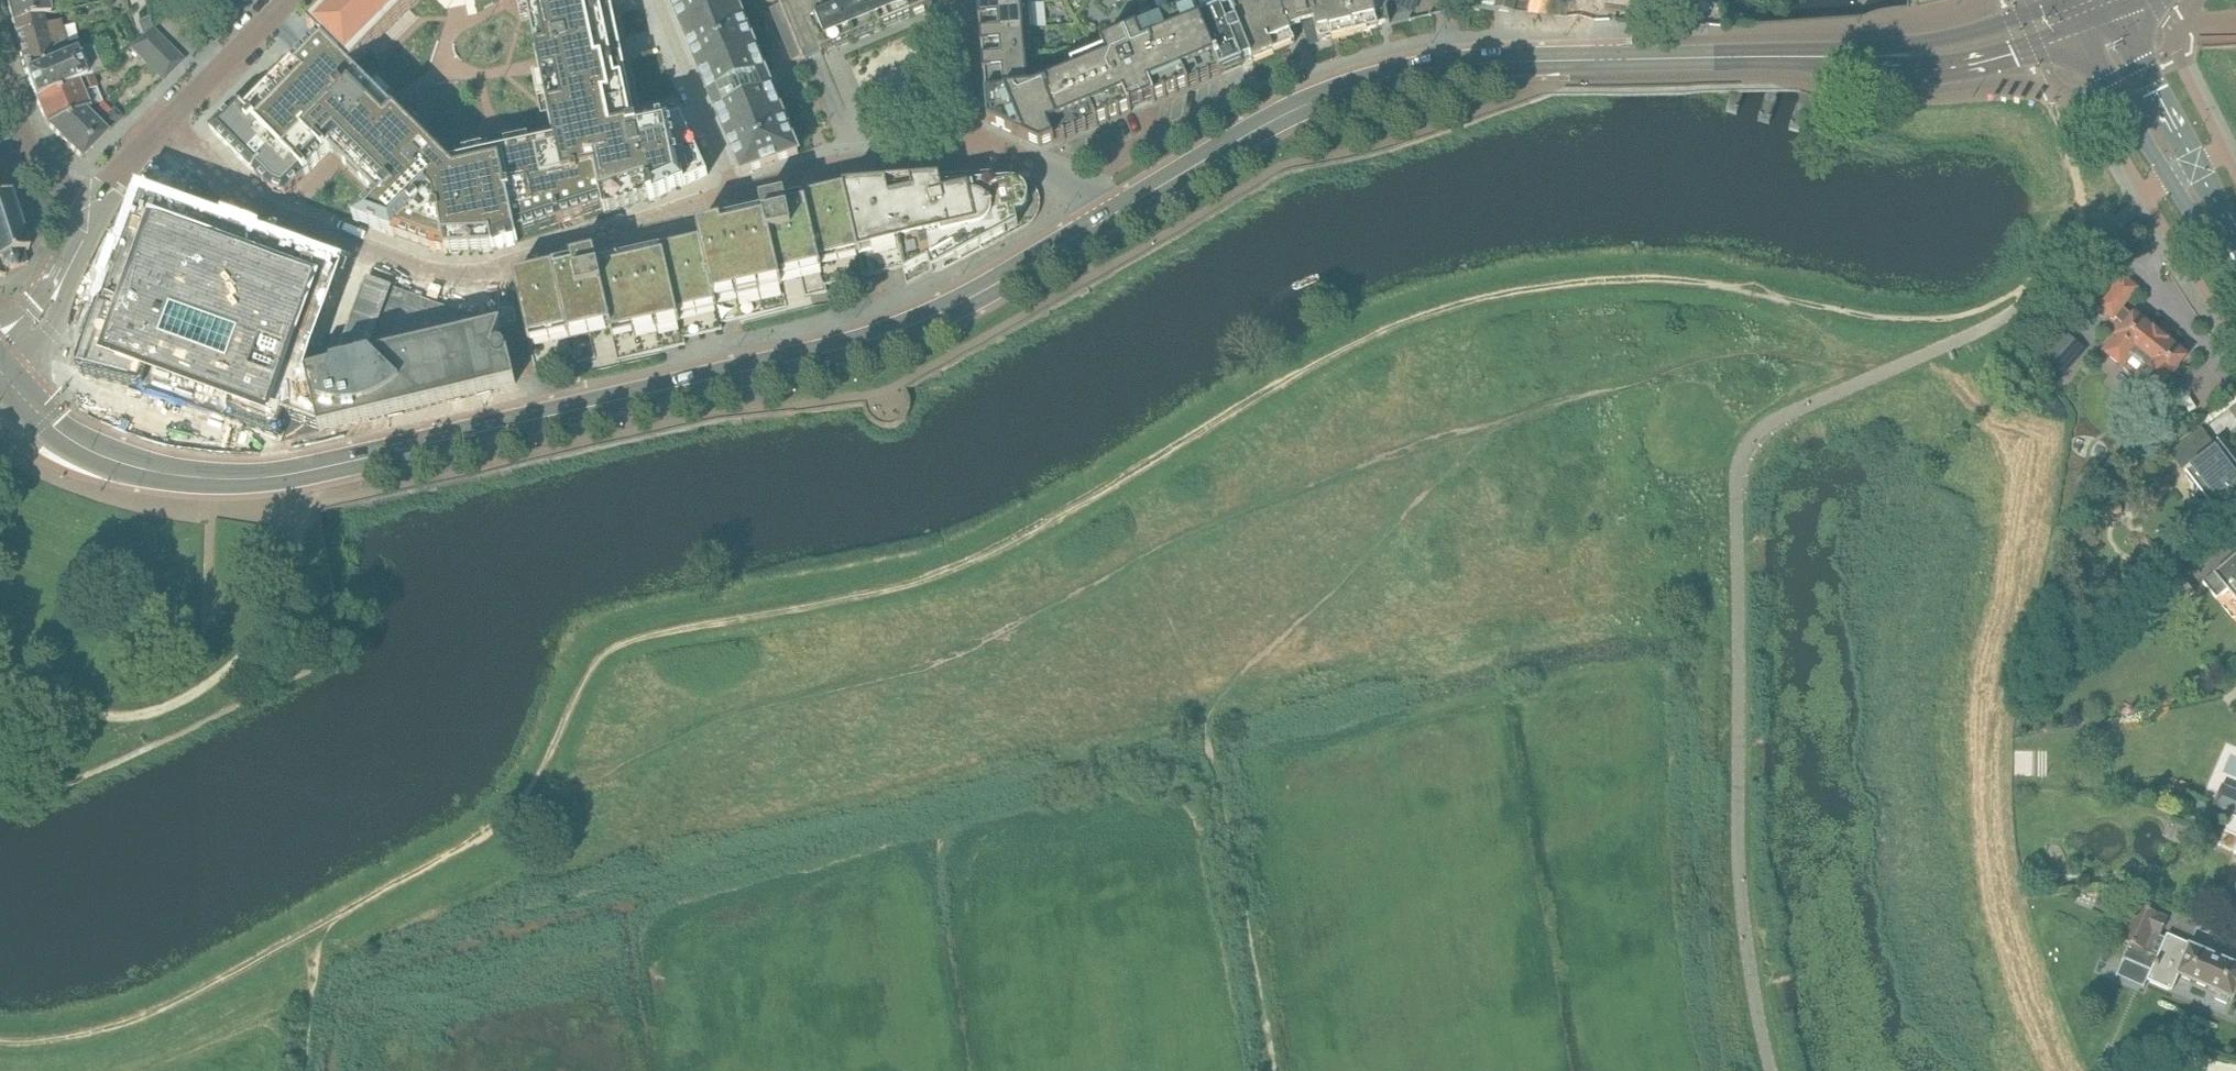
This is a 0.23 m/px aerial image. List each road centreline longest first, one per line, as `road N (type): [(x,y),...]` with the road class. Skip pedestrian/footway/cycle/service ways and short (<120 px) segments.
road 1 (secondary): [(12,384),(62,433),(106,457),(214,478),(287,473),(869,338),(931,315),(1105,219)]
road 2 (secondary): [(1105,219),(1276,117),(1401,72),(1931,49),(2006,36),(2098,0)]
road 3 (residential): [(165,122),(237,194),(264,209),(450,275),(500,268),(736,191)]
road 4 (tertiary): [(2235,239),(2142,62),(2098,0)]
road 5 (residential): [(736,191),(822,167),(974,155)]
road 6 (residential): [(736,191),(658,0)]
road 7 (residential): [(1070,177),(1242,94)]
road 8 (residential): [(0,59),(36,163),(97,211)]
road 9 (residential): [(165,122),(281,0)]
road 10 (residential): [(974,155),(960,0)]

